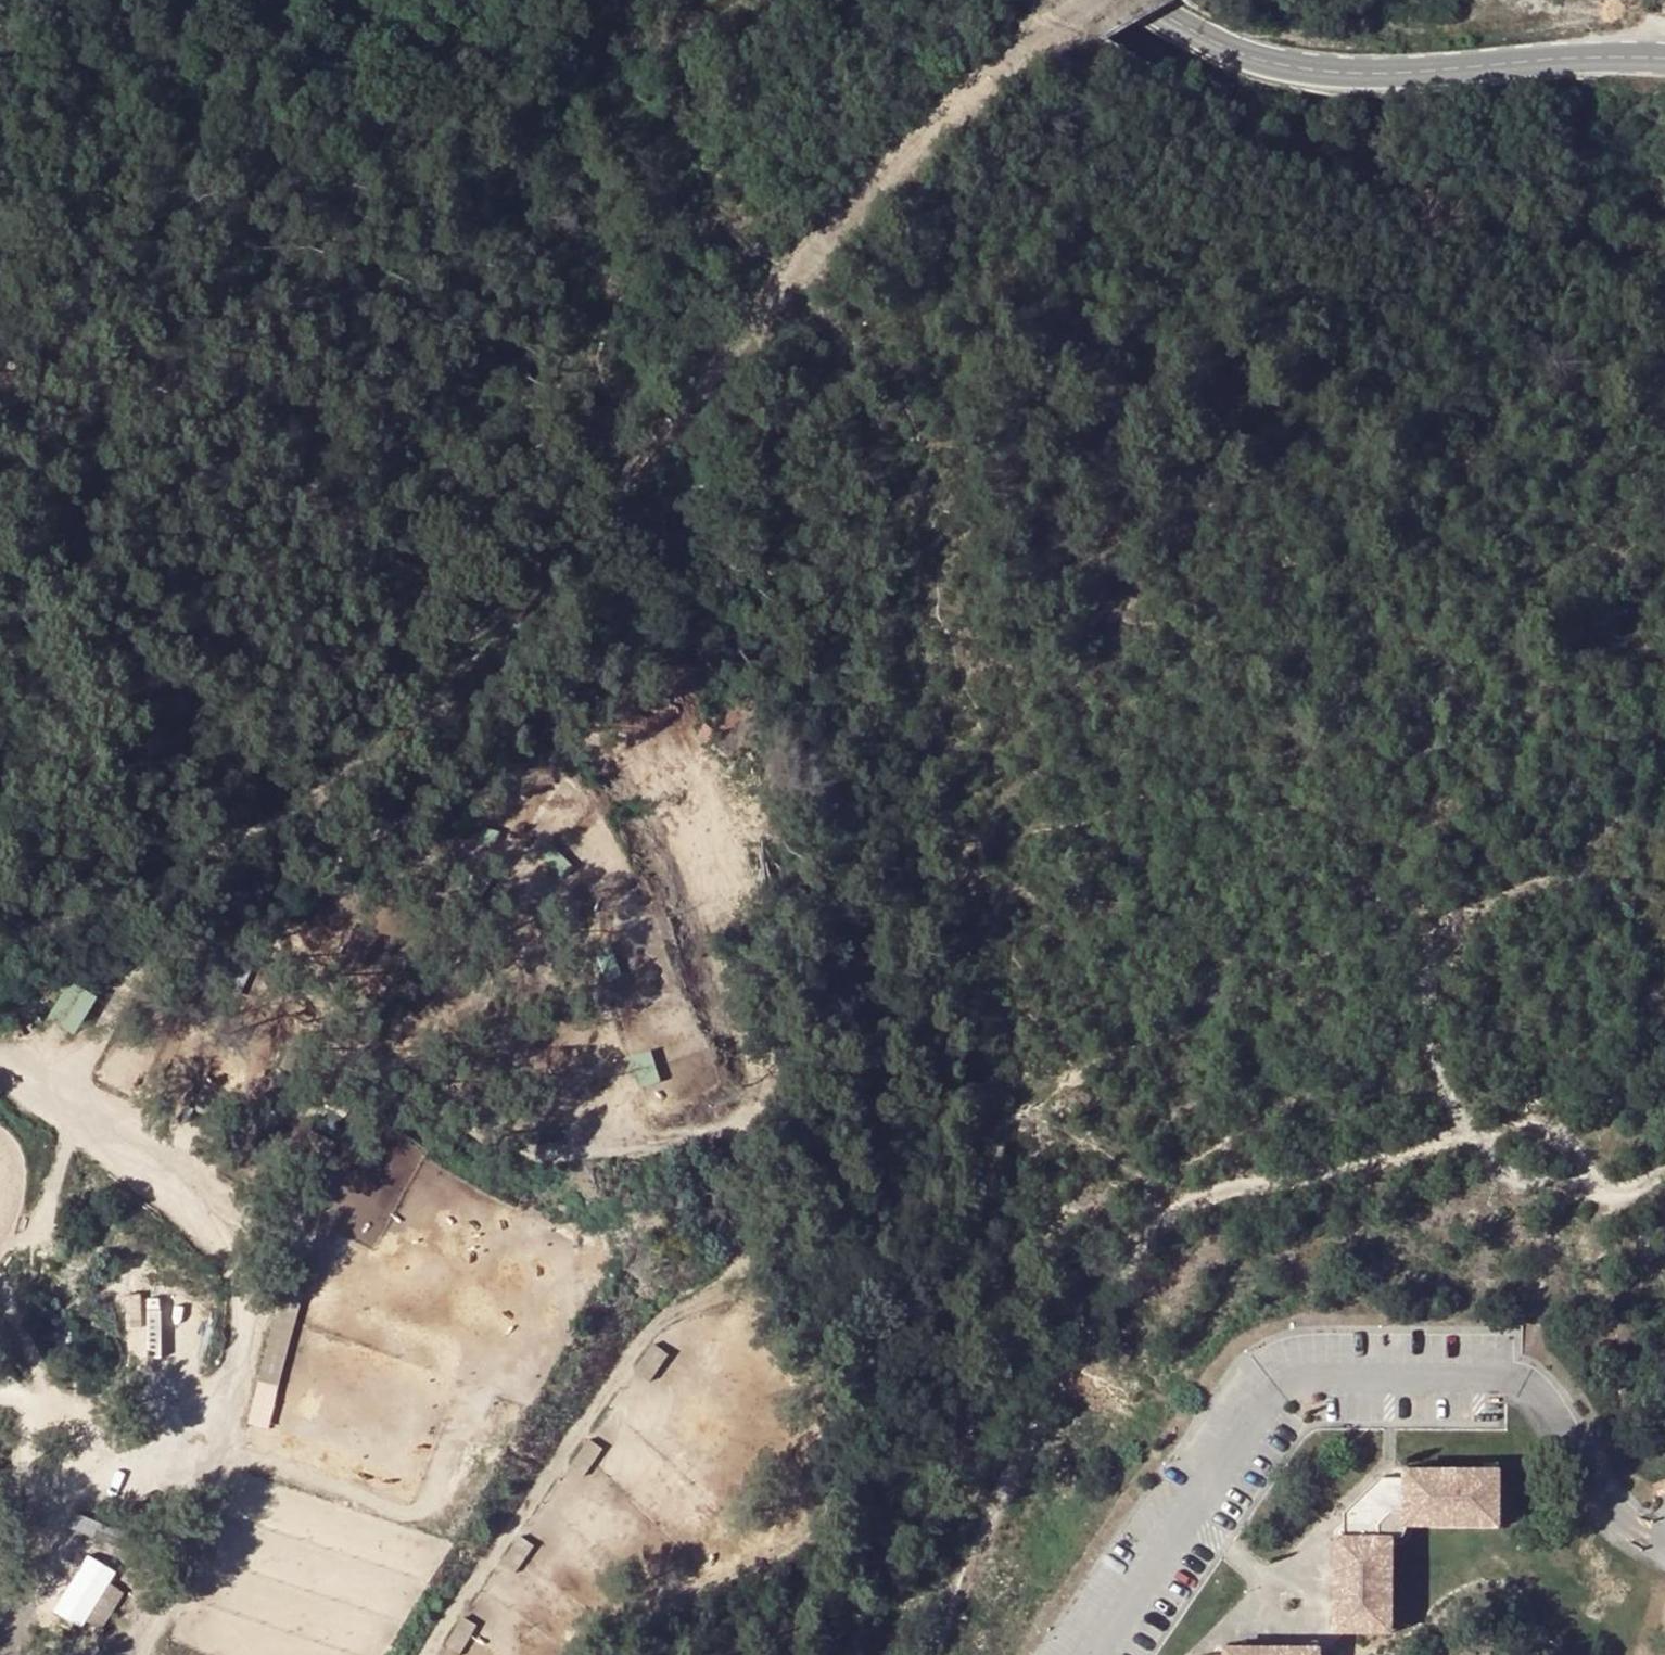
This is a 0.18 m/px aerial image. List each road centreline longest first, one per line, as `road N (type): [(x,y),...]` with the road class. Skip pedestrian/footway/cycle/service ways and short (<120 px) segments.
road 1 (track): [(423,1654),(632,1352),(680,1299),(680,1257),(617,1205),(483,1142),(364,1057),(173,946),(125,961),(15,1089)]
road 2 (residential): [(1664,1542),(1634,1531),(1603,1504),(1527,1386),(1283,1380),(1091,1654)]
road 3 (track): [(0,1082),(215,1236),(235,1279),(218,1407),(120,1466),(64,1482),(0,1608)]
road 4 (tertiary): [(1139,0),(1261,61),(1343,77),(1664,64)]
road 5 (track): [(313,1026),(172,1201)]

